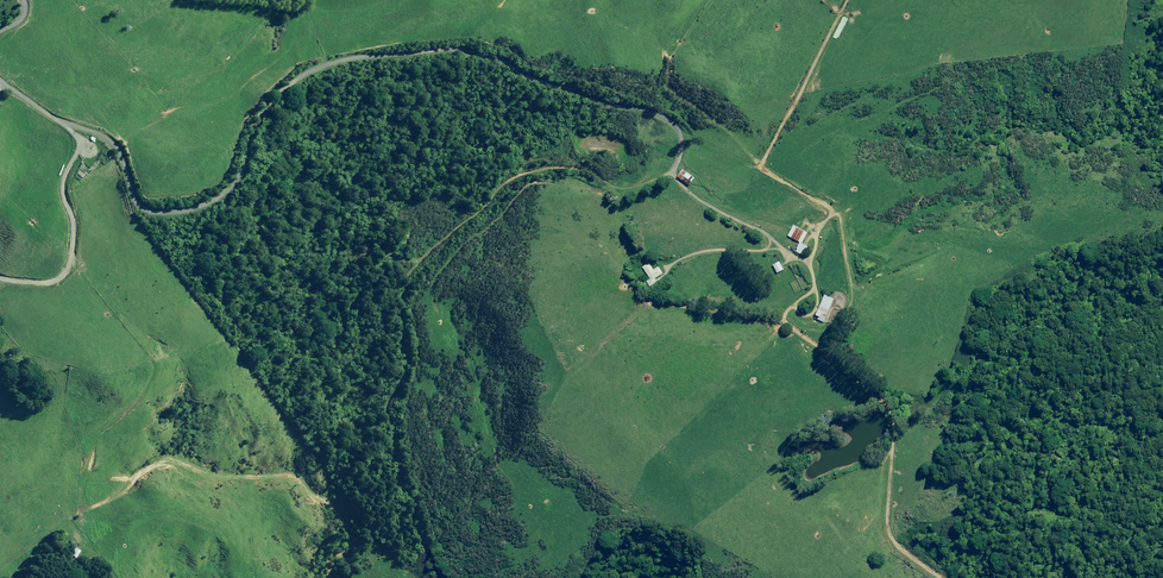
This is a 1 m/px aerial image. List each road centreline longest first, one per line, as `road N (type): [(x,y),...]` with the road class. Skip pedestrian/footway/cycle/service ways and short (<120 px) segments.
road 1 (unclassified): [(771,238),(674,182),(682,142),(669,119),(528,76),(483,53),(345,59),(293,80),(260,113),(233,186),(177,212),(140,207),(124,154),(110,139),(52,117),(0,84)]
road 2 (track): [(671,171),(613,190),(576,170),(529,173),(408,279),(418,353),(406,420),(408,478),(441,577)]
road 3 (track): [(944,577),(883,527),(896,429),(891,406),(783,319),(813,288),(808,261),(771,238)]

